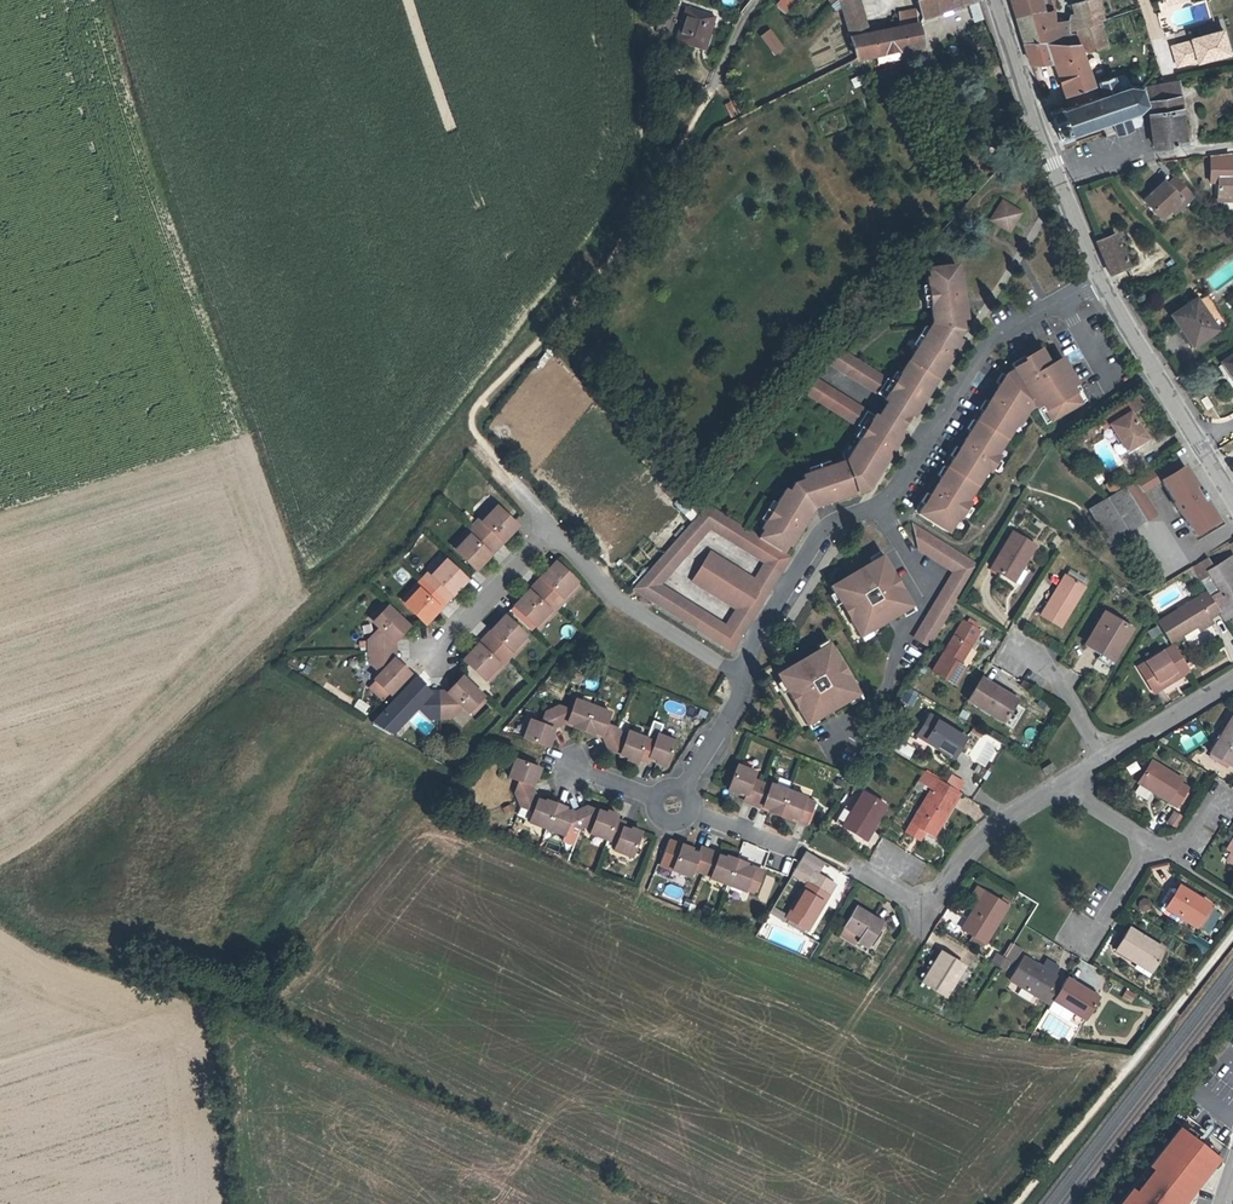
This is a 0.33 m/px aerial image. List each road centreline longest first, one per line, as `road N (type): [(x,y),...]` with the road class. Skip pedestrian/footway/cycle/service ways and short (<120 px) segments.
road 1 (residential): [(1097,278),(990,345),(887,515)]
road 2 (residential): [(1068,782),(964,852),(936,902),(921,908),(855,870)]
road 3 (residential): [(887,515),(929,602),(850,739)]
road 4 (residential): [(553,541),(627,606),(752,676)]
road 5 (residential): [(887,515),(832,543),(752,676)]
road 6 (tertiary): [(1097,278),(1199,445)]
road 7 (tertiary): [(996,0),(1061,184)]
road 8 (residential): [(1061,184),(1160,155),(1232,148)]
road 9 (residential): [(432,654),(538,547),(553,541)]
road 10 (residential): [(1232,678),(1105,758)]
road 11 (residential): [(1105,758),(1043,661),(1014,646)]
road 12 (residential): [(752,676),(677,801)]

